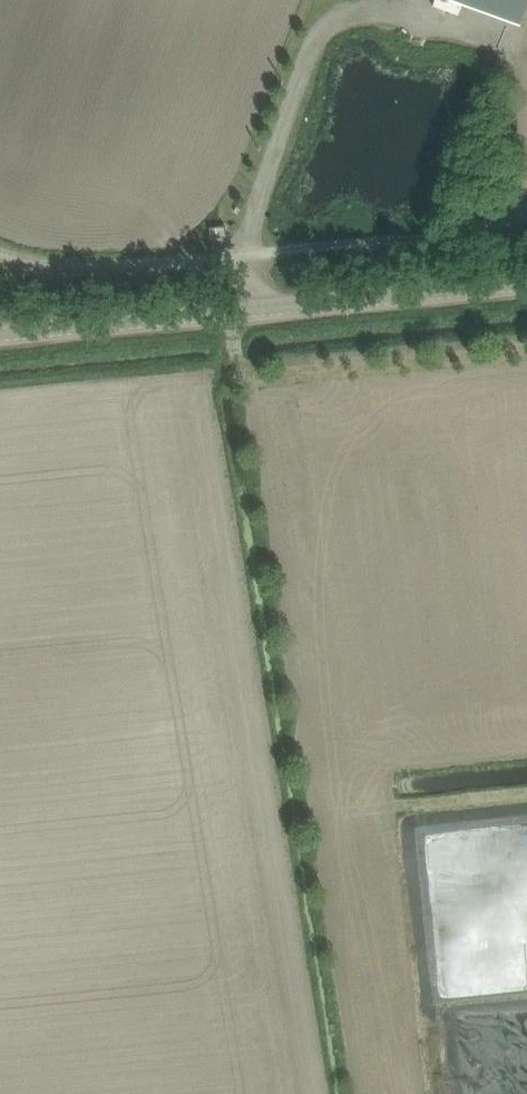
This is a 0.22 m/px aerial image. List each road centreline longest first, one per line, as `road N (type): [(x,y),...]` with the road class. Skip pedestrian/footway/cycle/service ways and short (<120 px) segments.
road 1 (tertiary): [(0,338),(526,284)]

